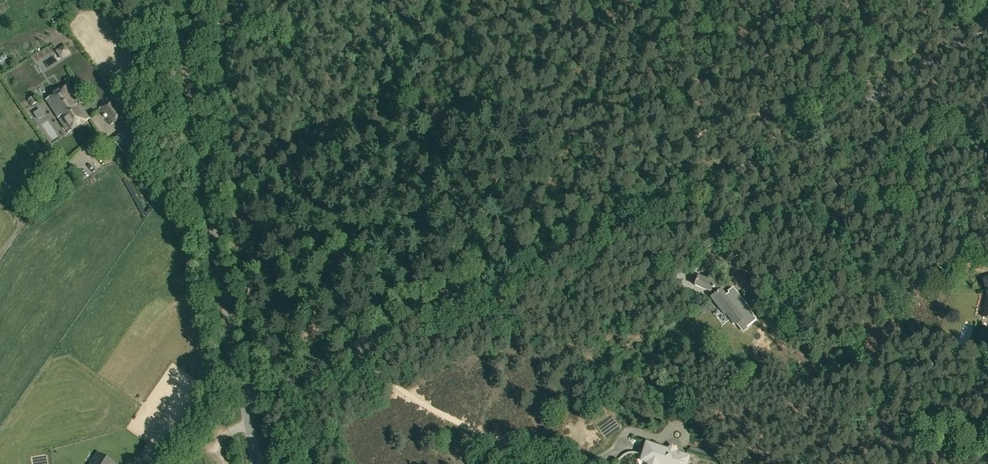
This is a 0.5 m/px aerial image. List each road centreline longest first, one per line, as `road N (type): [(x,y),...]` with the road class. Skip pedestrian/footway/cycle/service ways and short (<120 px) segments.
road 1 (unclassified): [(245,404),(761,161),(987,23)]
road 2 (unclassified): [(245,404),(170,0)]

